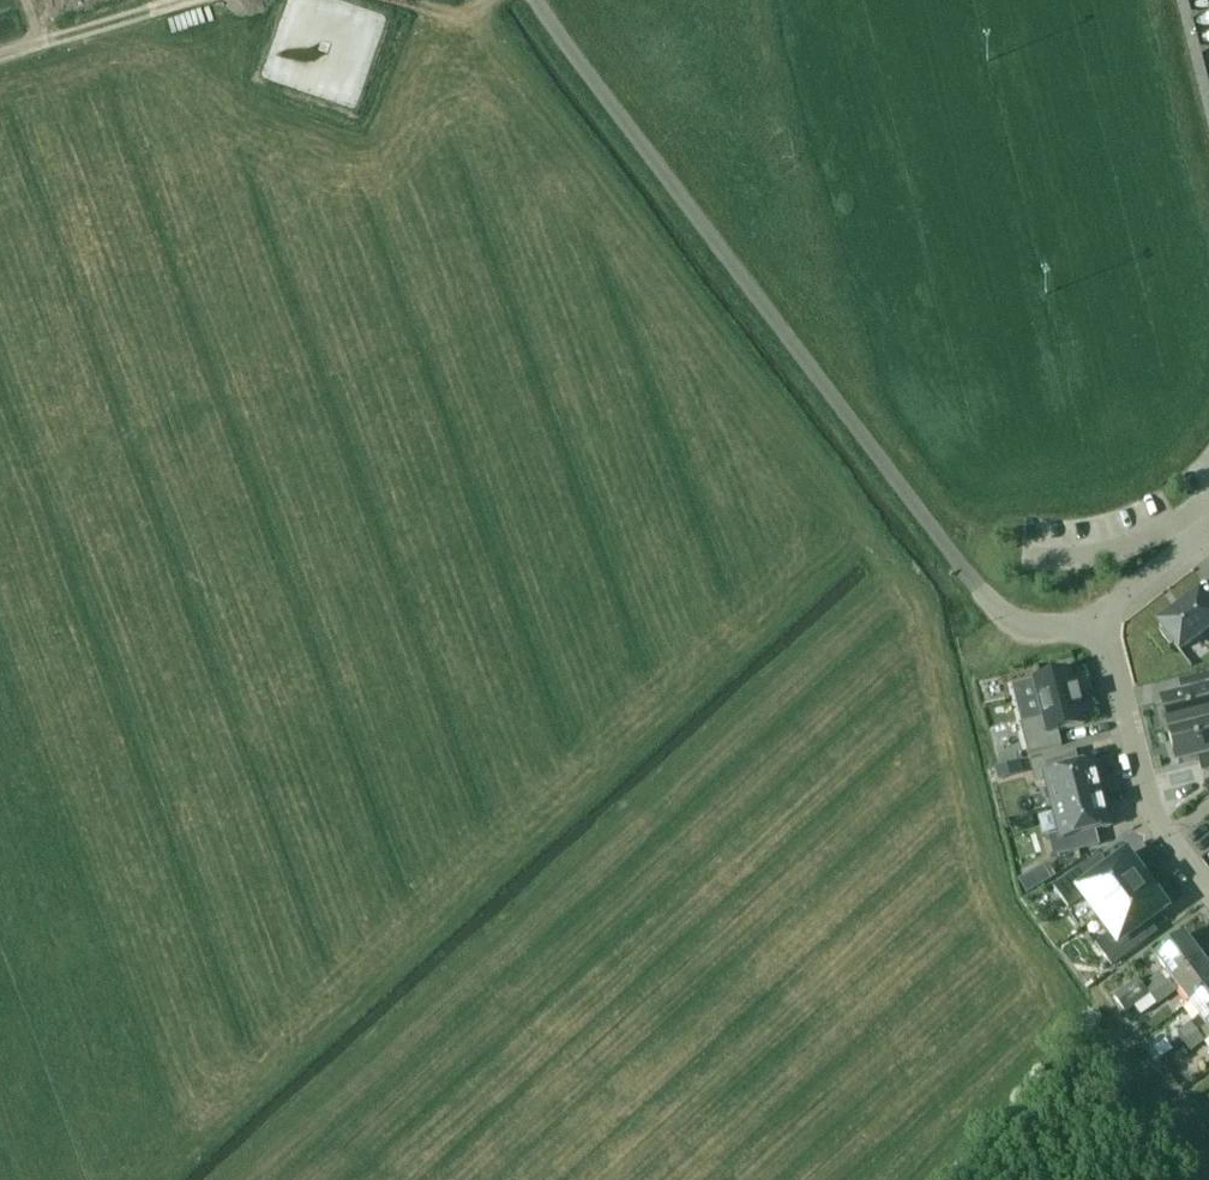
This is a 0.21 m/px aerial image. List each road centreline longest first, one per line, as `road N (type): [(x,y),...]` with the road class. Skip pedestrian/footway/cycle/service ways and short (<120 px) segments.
road 1 (unclassified): [(1208,892),(1151,805),(1099,620)]
road 2 (unclassified): [(1099,620),(1048,633),(1016,624),(922,516)]
road 3 (residential): [(1099,620),(1208,536)]

